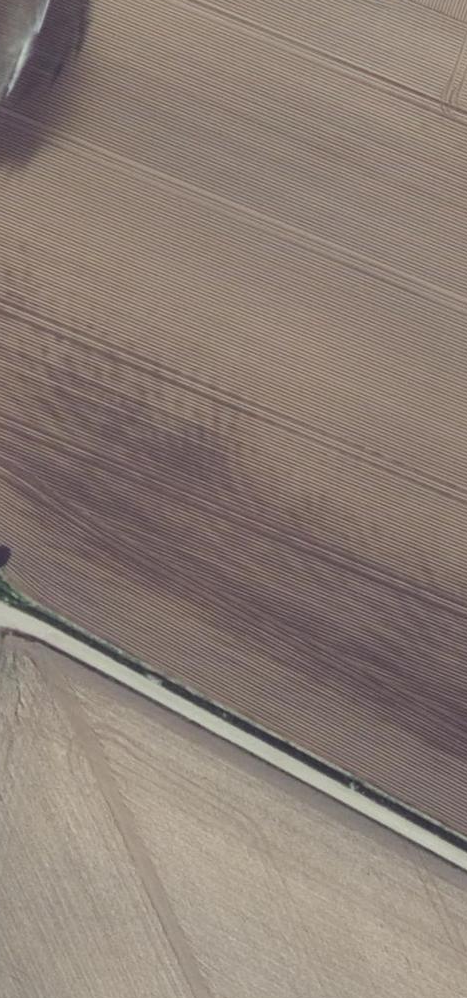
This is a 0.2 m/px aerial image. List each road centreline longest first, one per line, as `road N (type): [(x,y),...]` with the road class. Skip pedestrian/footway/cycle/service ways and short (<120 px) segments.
road 1 (unclassified): [(0,612),(466,861)]

